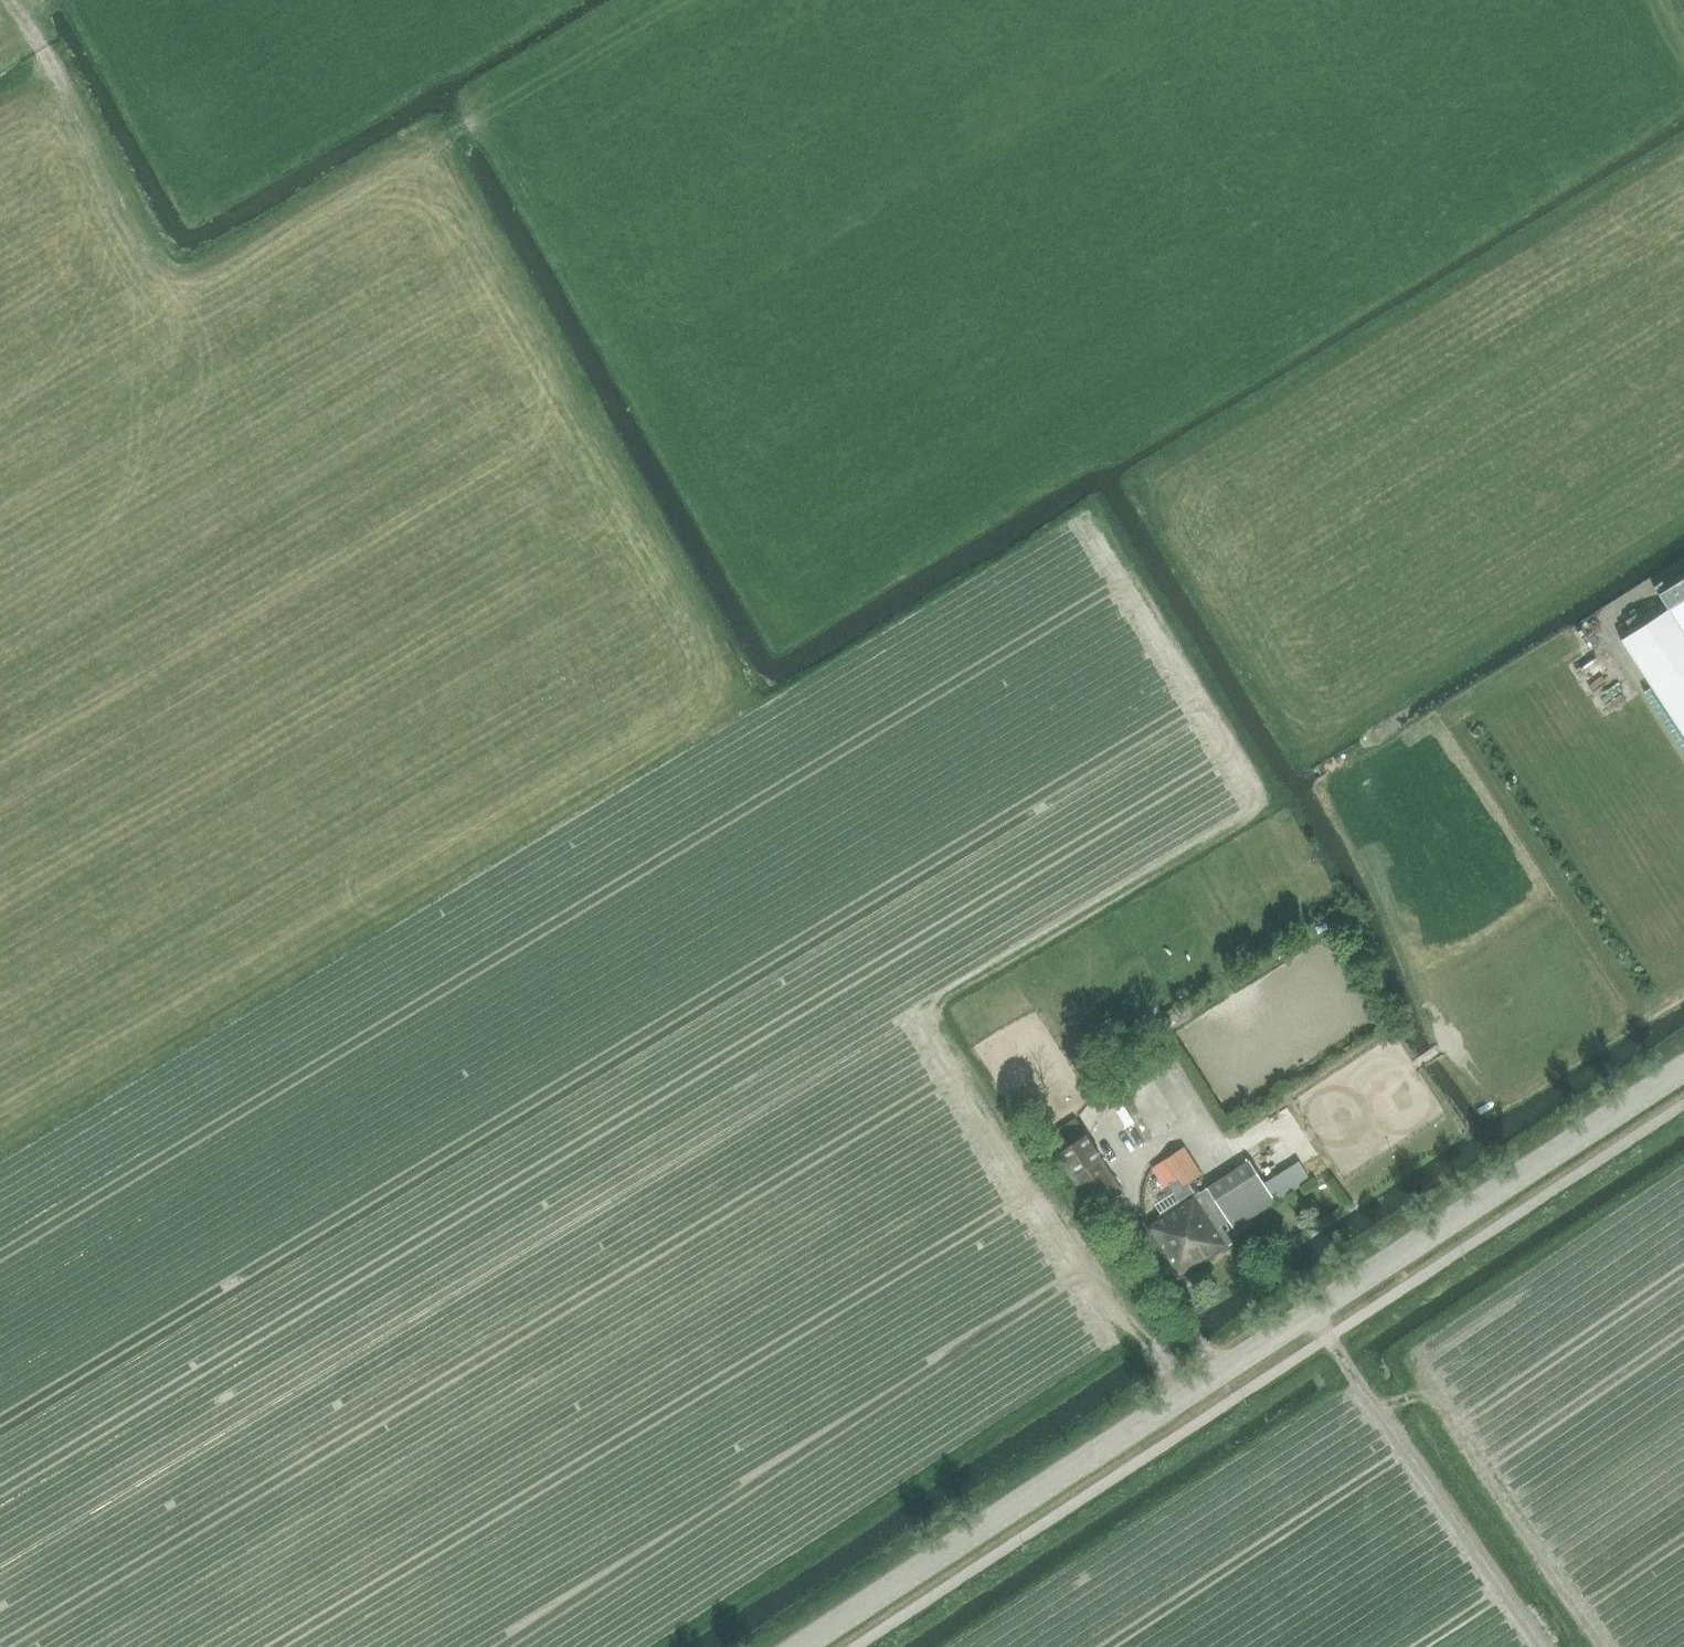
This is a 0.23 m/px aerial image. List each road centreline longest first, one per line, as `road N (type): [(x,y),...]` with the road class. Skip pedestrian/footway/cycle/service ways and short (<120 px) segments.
road 1 (tertiary): [(788,1646),(1683,1069)]
road 2 (track): [(1456,1515),(1375,1412),(1317,1312)]

